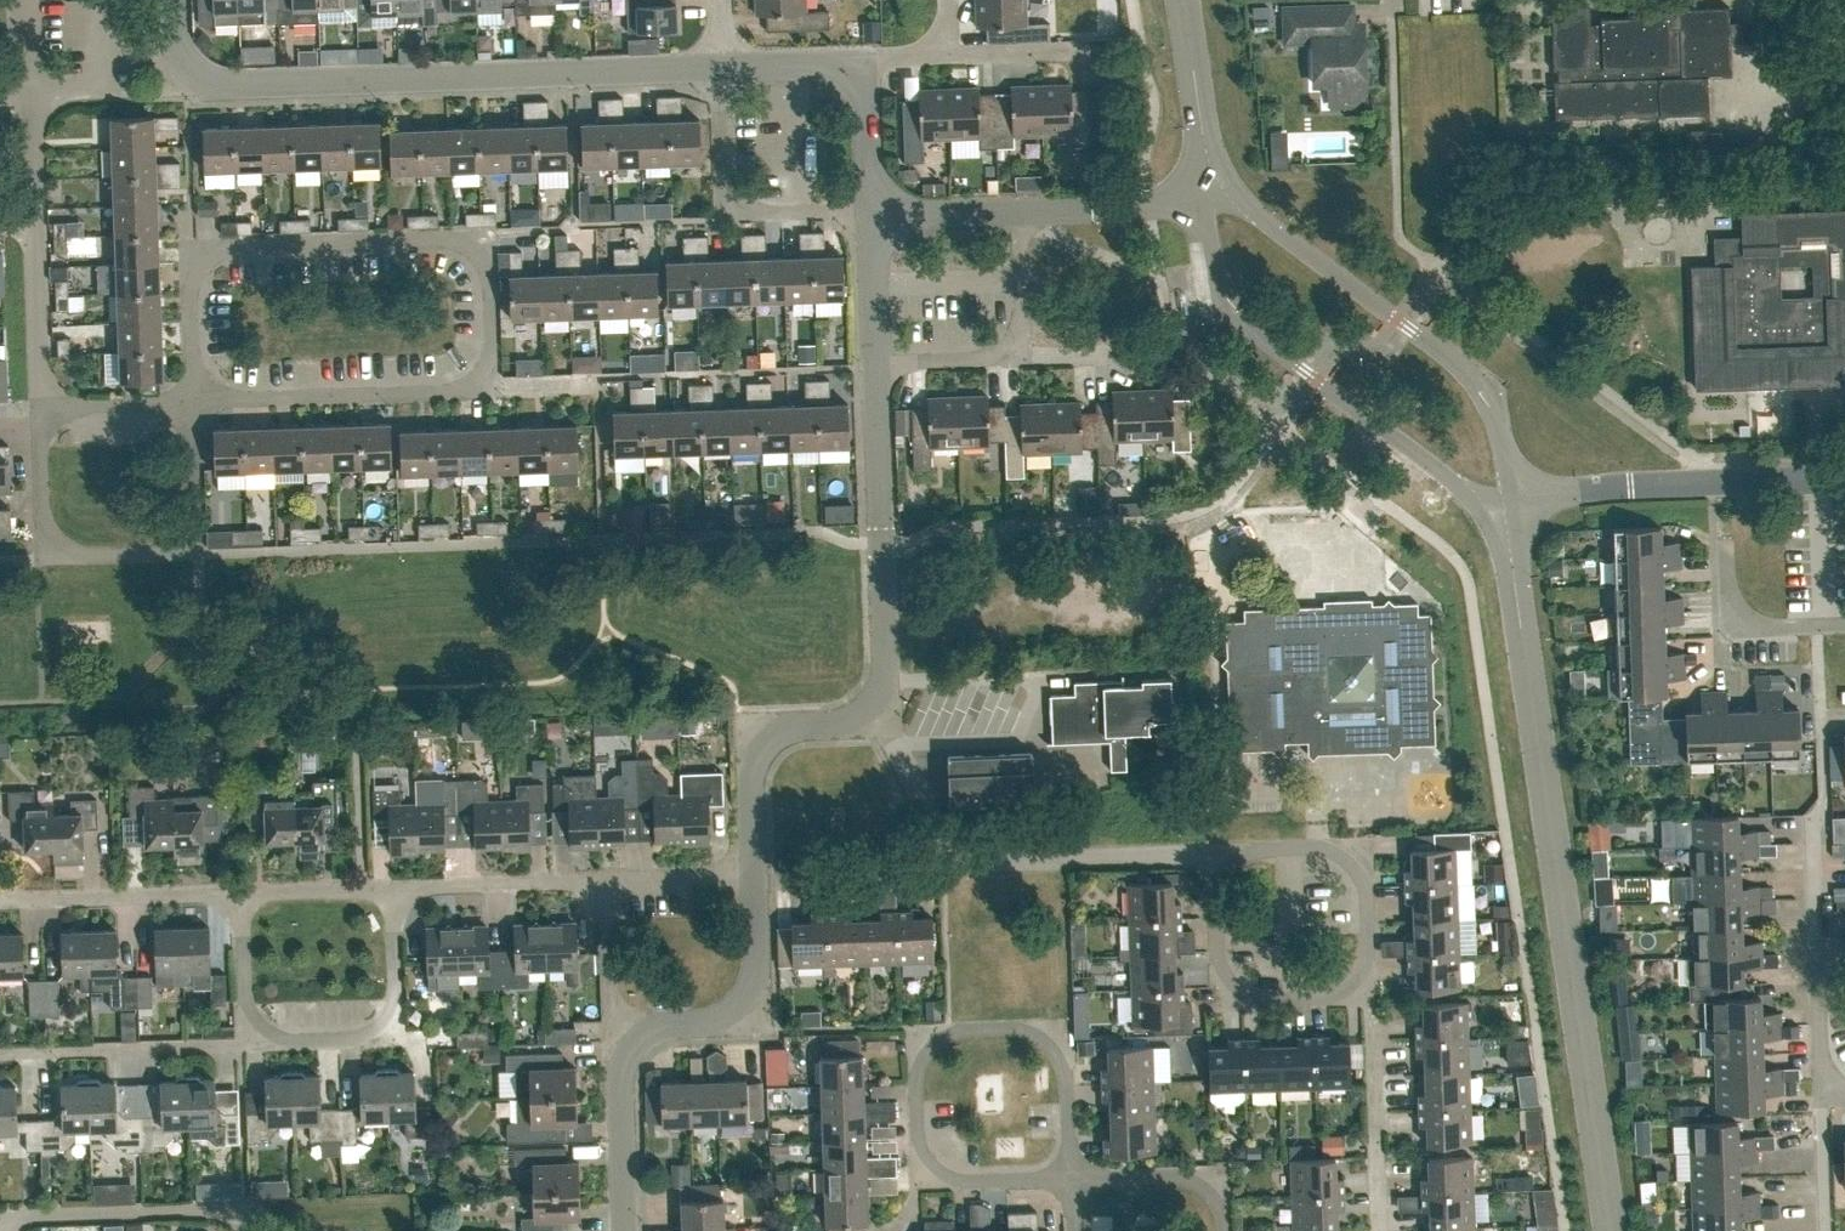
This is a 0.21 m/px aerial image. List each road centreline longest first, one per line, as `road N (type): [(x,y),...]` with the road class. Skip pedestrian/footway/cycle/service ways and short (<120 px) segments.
road 1 (residential): [(192,398),(444,392),(480,373),(493,342),(485,263),(443,238),(234,245),(203,263),(188,295)]
road 2 (tertiary): [(1613,1230),(1517,574)]
road 3 (residential): [(722,65),(210,86),(179,61),(173,0)]
road 4 (tertiary): [(1204,197),(1229,311),(1483,503)]
road 5 (tertiary): [(1512,502),(1505,452),(1478,385),(1233,193)]
road 6 (residential): [(1215,851),(966,860),(936,834),(874,709)]
road 7 (residential): [(39,414),(42,510),(57,540),(93,556),(197,552),(192,398)]
road 8 (residential): [(1070,1179),(1066,1074),(1057,1054),(1024,1028),(962,1029),(935,1038),(914,1081),(926,1157),(959,1182)]
road 9 (residential): [(874,709),(888,687),(876,364)]
road 10 (residential): [(1512,502),(1632,486),(1844,479)]
road 11 (residential): [(245,1045),(353,1041),(380,1027),(394,994),(391,886)]
road 12 (residential): [(1370,999),(1258,1002),(1234,986),(1219,963),(1215,851)]
road 13 (residential): [(1370,999),(1365,893),(1348,861),(1324,847),(1215,851)]
road 14 (residential): [(873,207),(776,211),(741,197),(727,175),(722,65)]
road 15 (residential): [(0,1216),(222,1207),(249,1217),(253,1230)]
road 16 (residential): [(755,873),(751,770),(762,743),(786,730),(842,727),(874,709)]
road 17 (residential): [(0,1053),(245,1045)]
road 18 (residential): [(0,898),(239,892)]
road 19 (residential): [(636,1040),(651,1029),(702,1024),(742,1002),(757,963),(756,883)]
road 20 (residential): [(1379,1230),(1370,999)]
road 21 (residential): [(391,886),(608,880)]
road 22 (residential): [(34,221),(39,414)]
road 23 (residential): [(626,1230),(621,1082),(636,1040)]
road 24 (residential): [(1225,1230),(1218,1200),(1194,1179),(1070,1179)]
road 25 (residential): [(1844,624),(1773,628),(1745,613),(1728,585),(1725,548)]
road 26 (residential): [(636,1040),(613,1009),(608,880)]
road 27 (residential): [(39,414),(70,403),(192,398)]
road 28 (residential): [(245,1045),(239,892)]
road 29 (residential): [(239,892),(391,886)]
road 30 (residential): [(876,364),(873,213)]
road 31 (residential): [(868,58),(873,207)]
road 32 (tertiary): [(1200,147),(1181,0)]
road 33 (residential): [(608,880),(755,873)]
road 34 (residential): [(722,65),(868,58)]
road 35 (residential): [(1821,1096),(1816,950)]
road 36 (residential): [(1018,209),(873,213)]
road 37 (residential): [(756,883),(897,878)]
road 38 (residential): [(876,364),(984,360),(1011,342)]
road 39 (residential): [(1011,342),(1022,312),(1018,209)]
road 40 (residential): [(1825,1230),(1821,1096)]
road 41 (residential): [(1816,950),(1815,821)]
road 42 (residential): [(948,55),(1074,50)]
road 43 (residential): [(31,97),(34,221)]

